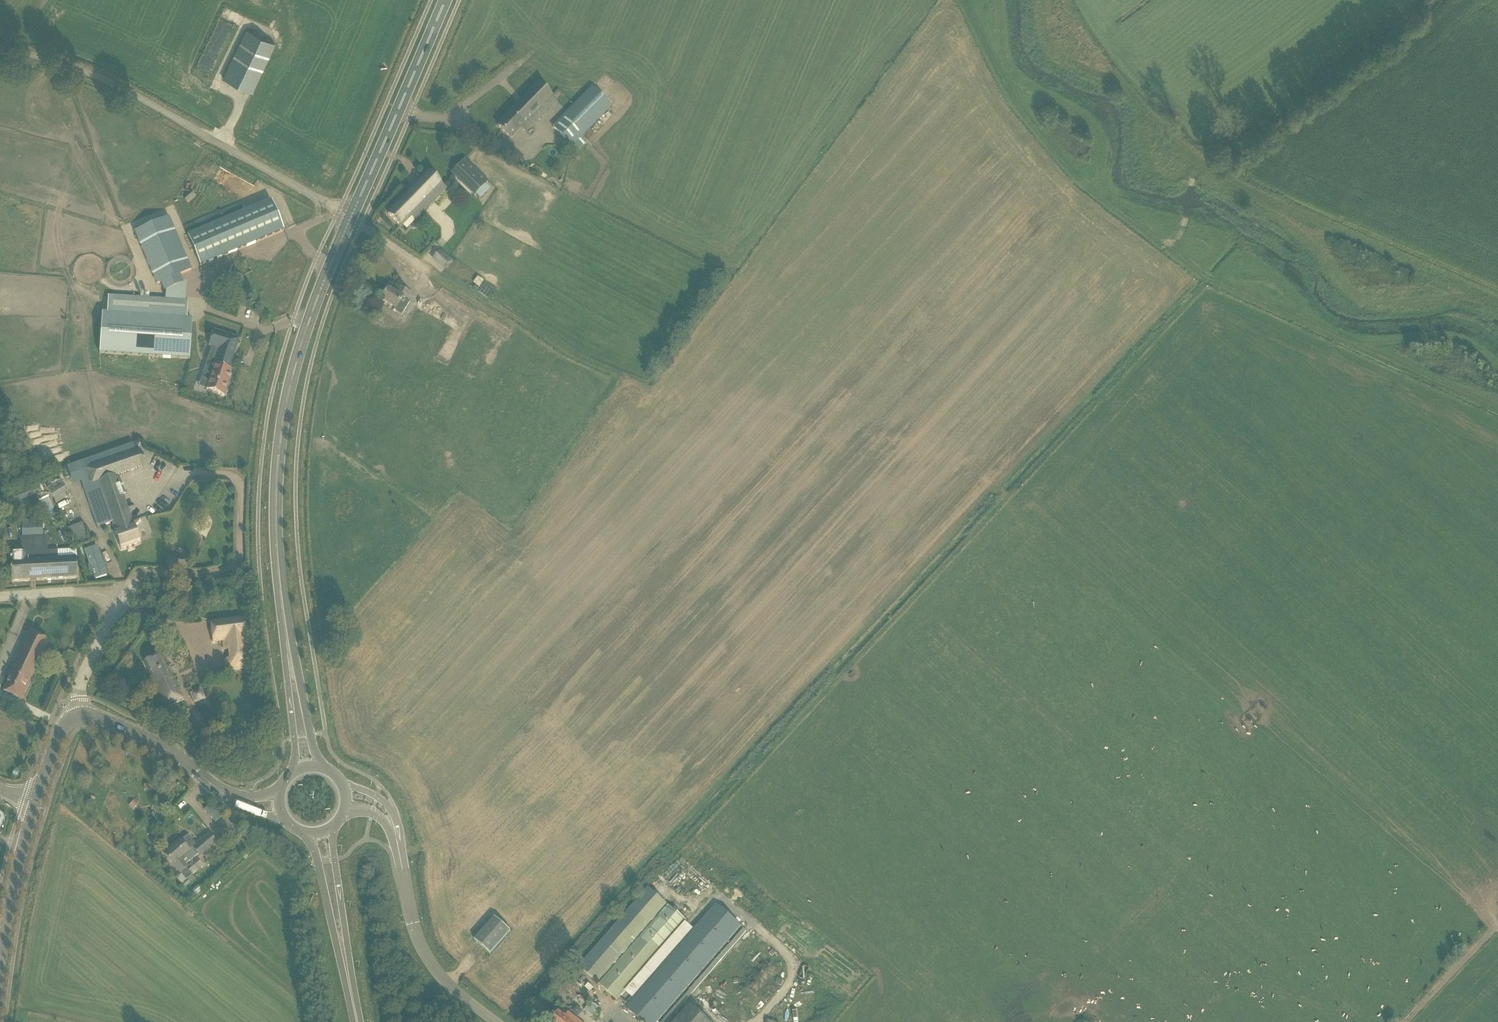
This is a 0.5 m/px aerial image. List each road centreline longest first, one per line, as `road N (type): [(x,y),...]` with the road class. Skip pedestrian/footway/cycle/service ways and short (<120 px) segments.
road 1 (secondary): [(290,664),(278,569),(281,442),(306,329),(350,218)]
road 2 (unclassified): [(350,218),(95,76),(0,49)]
road 3 (unclassified): [(77,715),(80,684),(122,605),(91,593),(0,600)]
road 4 (secondary): [(350,218),(447,0)]
road 5 (track): [(619,373),(592,370),(424,267)]
road 6 (unclassified): [(498,1021),(449,984),(418,937),(396,837)]
road 7 (tertiary): [(77,715),(159,744),(227,796)]
road 8 (tertiary): [(0,959),(35,804)]

